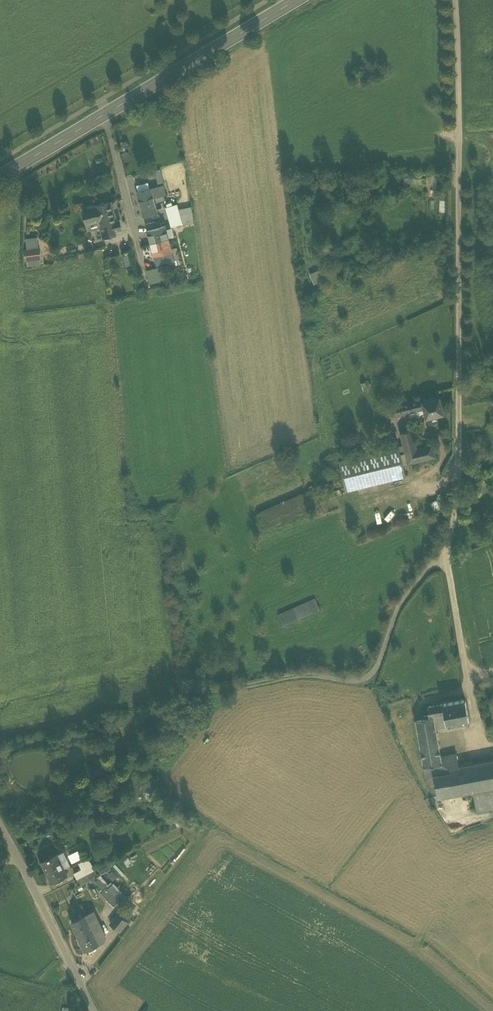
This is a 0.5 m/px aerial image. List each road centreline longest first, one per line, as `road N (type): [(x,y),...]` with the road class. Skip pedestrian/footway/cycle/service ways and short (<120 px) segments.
road 1 (unclassified): [(469,678),(443,556),(458,504),(455,0)]
road 2 (track): [(443,556),(407,595),(377,684),(243,684),(0,738)]
road 3 (tertiary): [(295,0),(106,114)]
road 4 (unclassified): [(0,825),(95,1010)]
road 5 (residential): [(106,114),(136,239)]
road 6 (tertiary): [(106,114),(0,177)]

